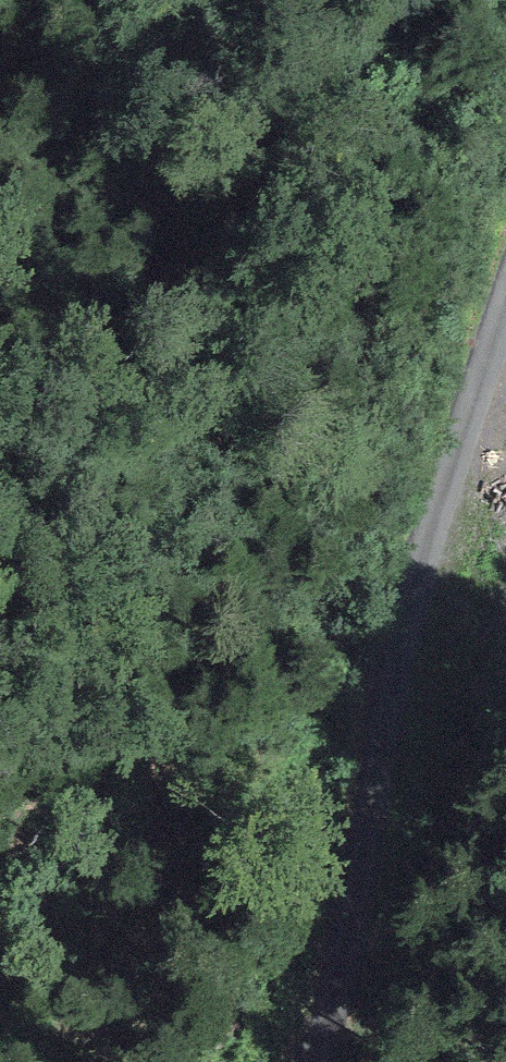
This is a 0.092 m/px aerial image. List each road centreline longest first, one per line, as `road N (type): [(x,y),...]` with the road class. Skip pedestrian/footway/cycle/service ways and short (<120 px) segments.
road 1 (motorway): [(482,1061),(0,303)]
road 2 (track): [(316,1061),(337,1030),(417,676),(505,381)]

